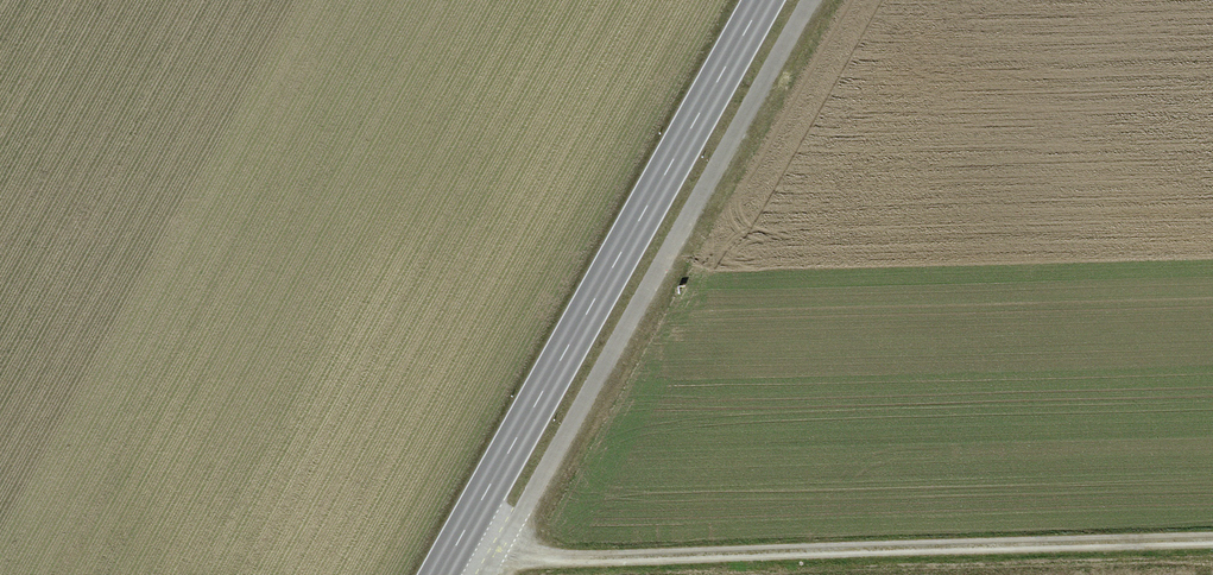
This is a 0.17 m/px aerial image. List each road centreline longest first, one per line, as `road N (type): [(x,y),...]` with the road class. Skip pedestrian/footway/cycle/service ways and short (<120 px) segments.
road 1 (track): [(1212,539),(545,558),(465,528)]
road 2 (secondary): [(762,0),(439,574)]

